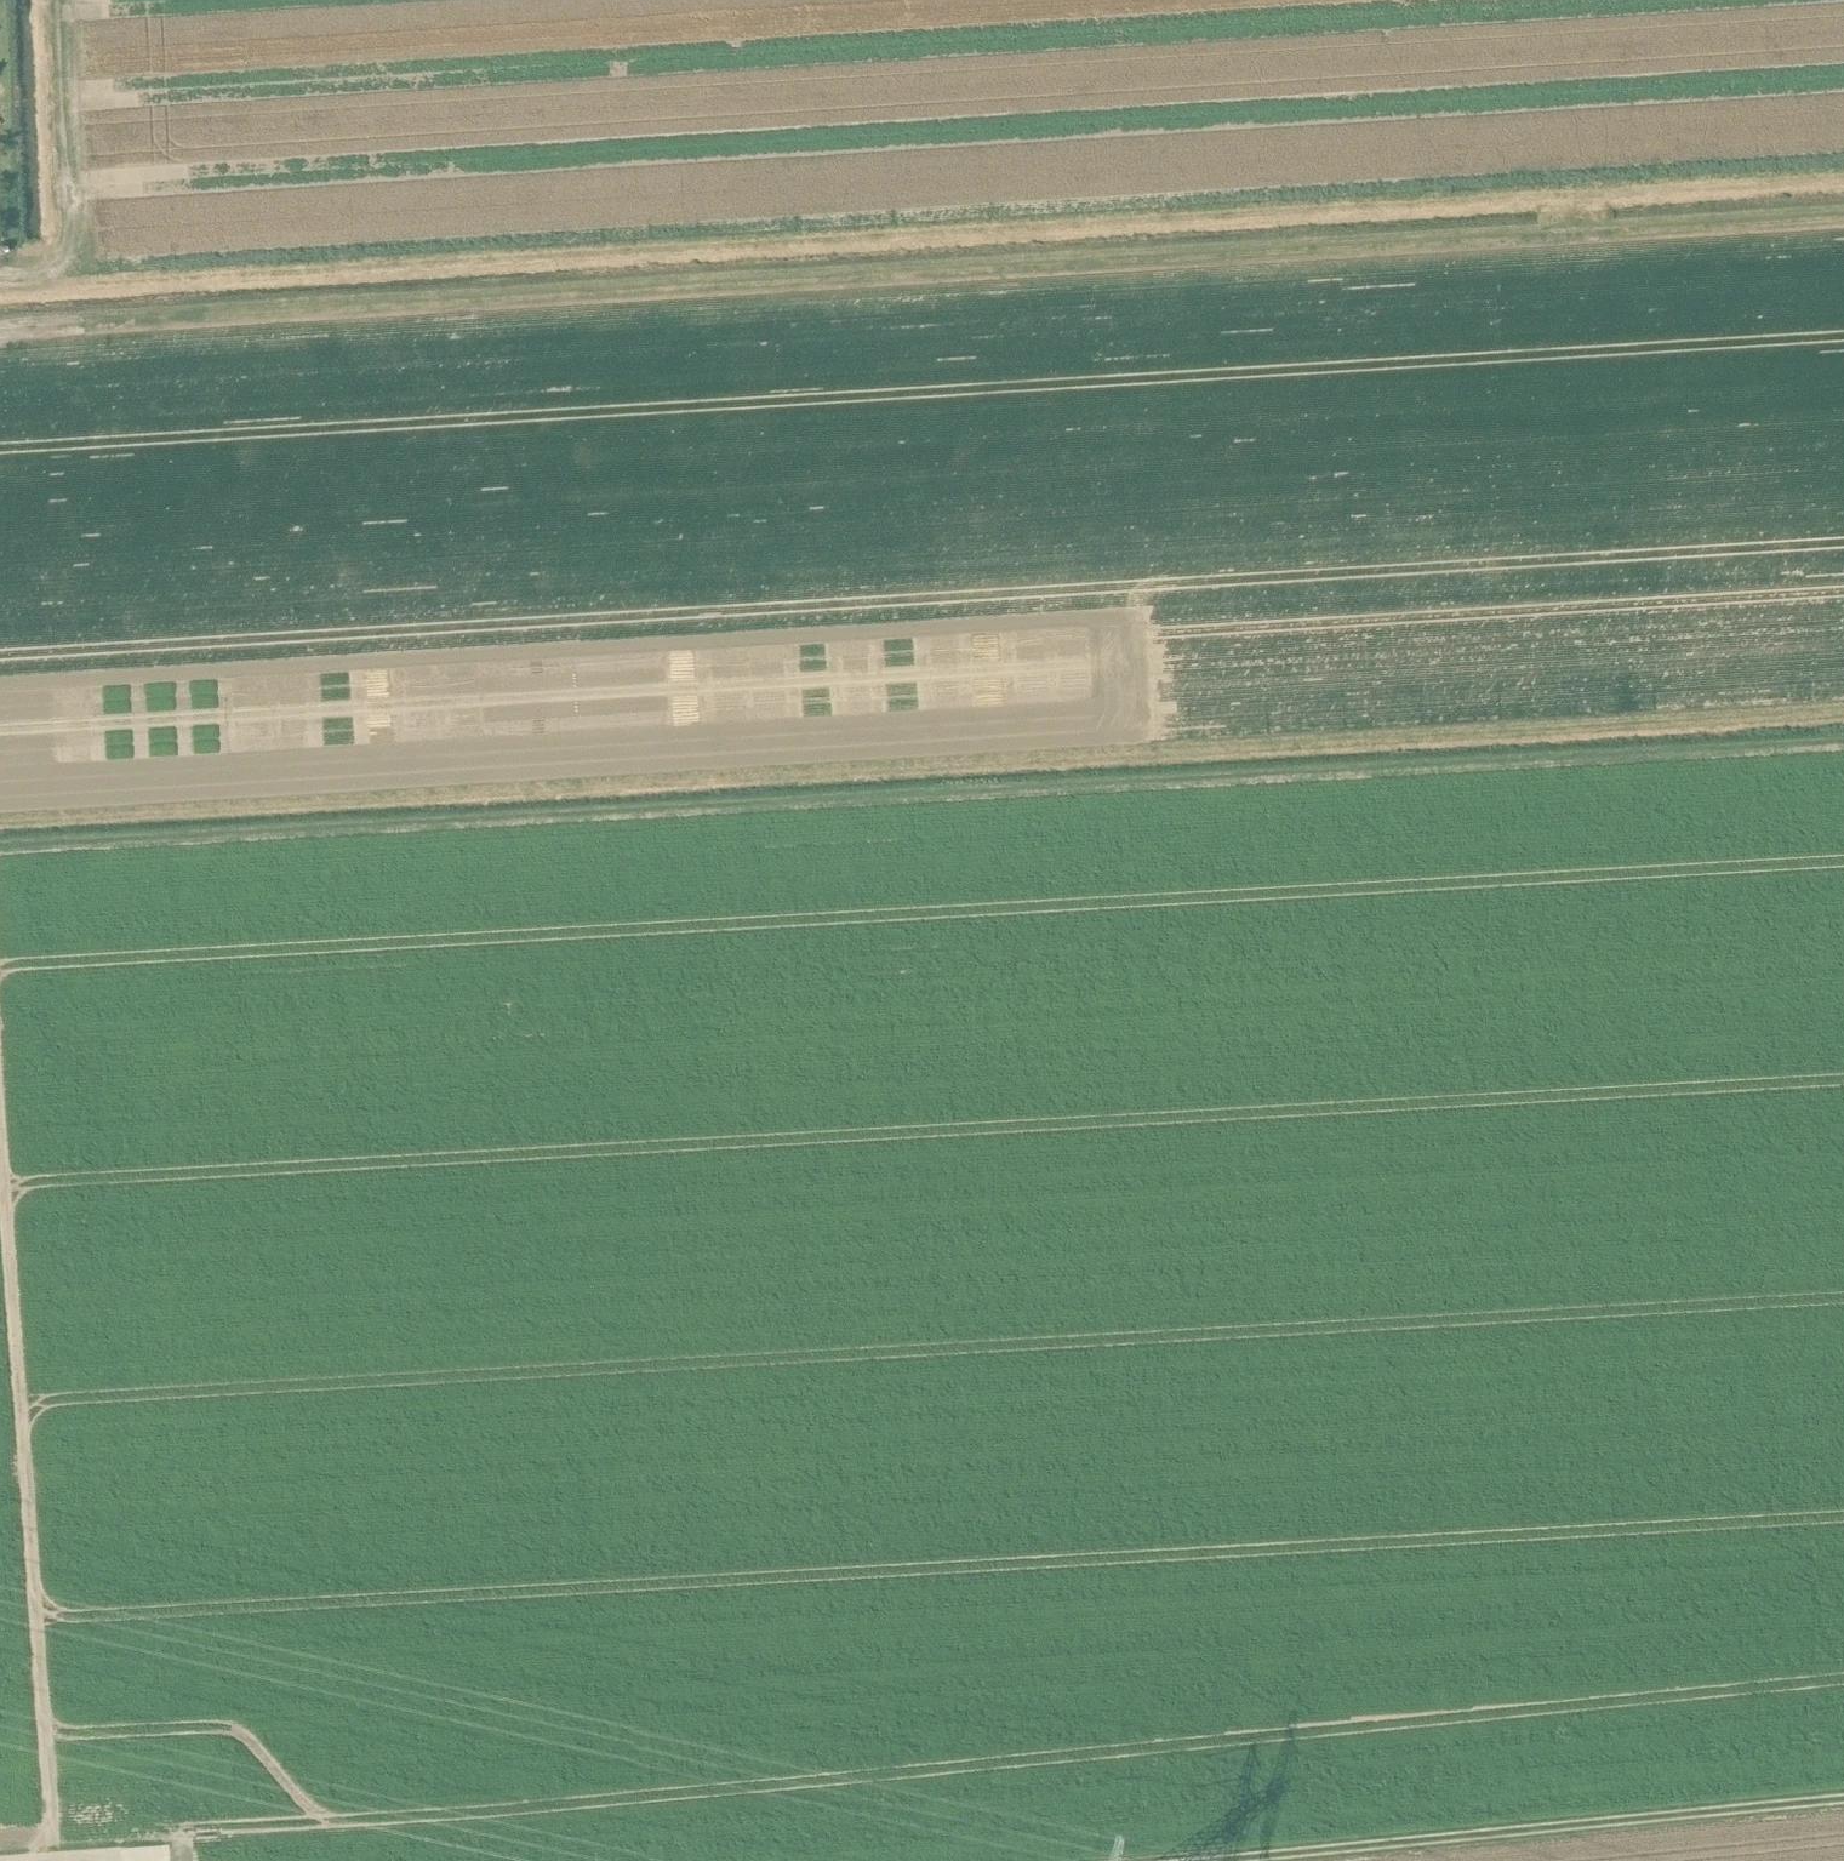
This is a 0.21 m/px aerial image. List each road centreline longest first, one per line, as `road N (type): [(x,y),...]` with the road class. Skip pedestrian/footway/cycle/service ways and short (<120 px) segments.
road 1 (track): [(1218,1860),(1843,1799)]

